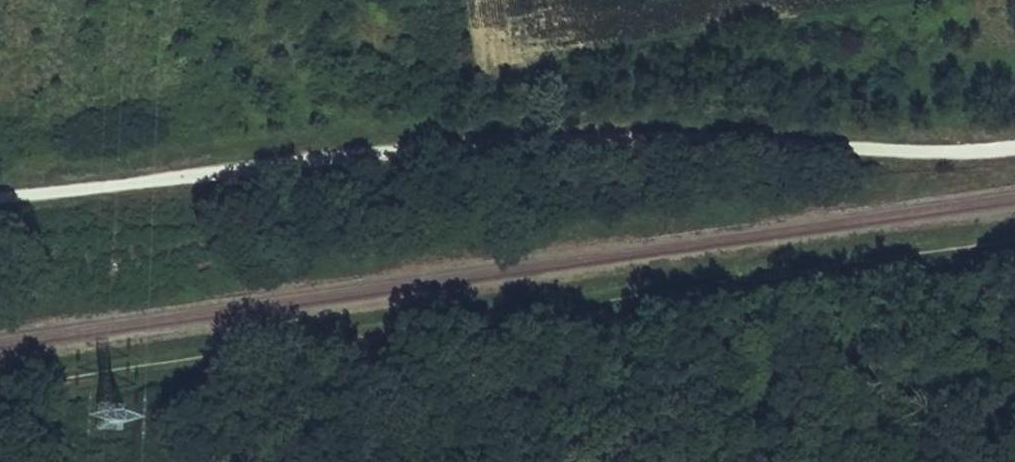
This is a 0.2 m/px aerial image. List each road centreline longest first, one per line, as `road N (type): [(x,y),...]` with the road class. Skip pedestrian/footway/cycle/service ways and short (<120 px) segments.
road 1 (track): [(1014,235),(0,384)]
road 2 (track): [(0,201),(470,136),(880,152),(1014,148)]

